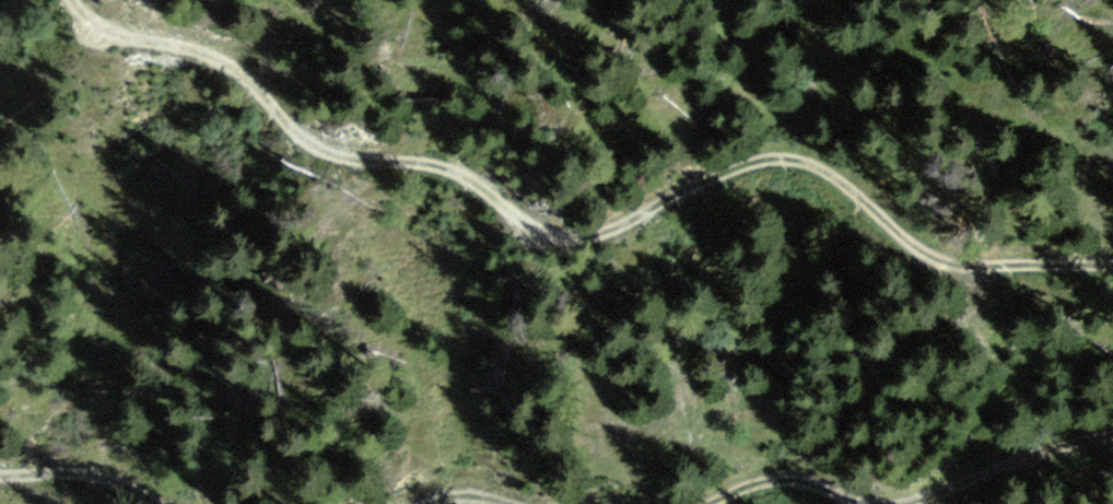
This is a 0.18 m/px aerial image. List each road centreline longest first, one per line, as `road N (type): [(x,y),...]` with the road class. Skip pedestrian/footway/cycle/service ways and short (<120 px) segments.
road 1 (track): [(73,0),(117,37),(221,60),(317,150),(445,168),(560,238),(590,239),(709,180),(793,159),(838,181),(938,262),(1112,265)]
road 2 (track): [(1112,435),(909,503)]
road 3 (track): [(157,503),(87,474),(0,478)]
road 4 (track): [(865,503),(775,480),(714,503)]

